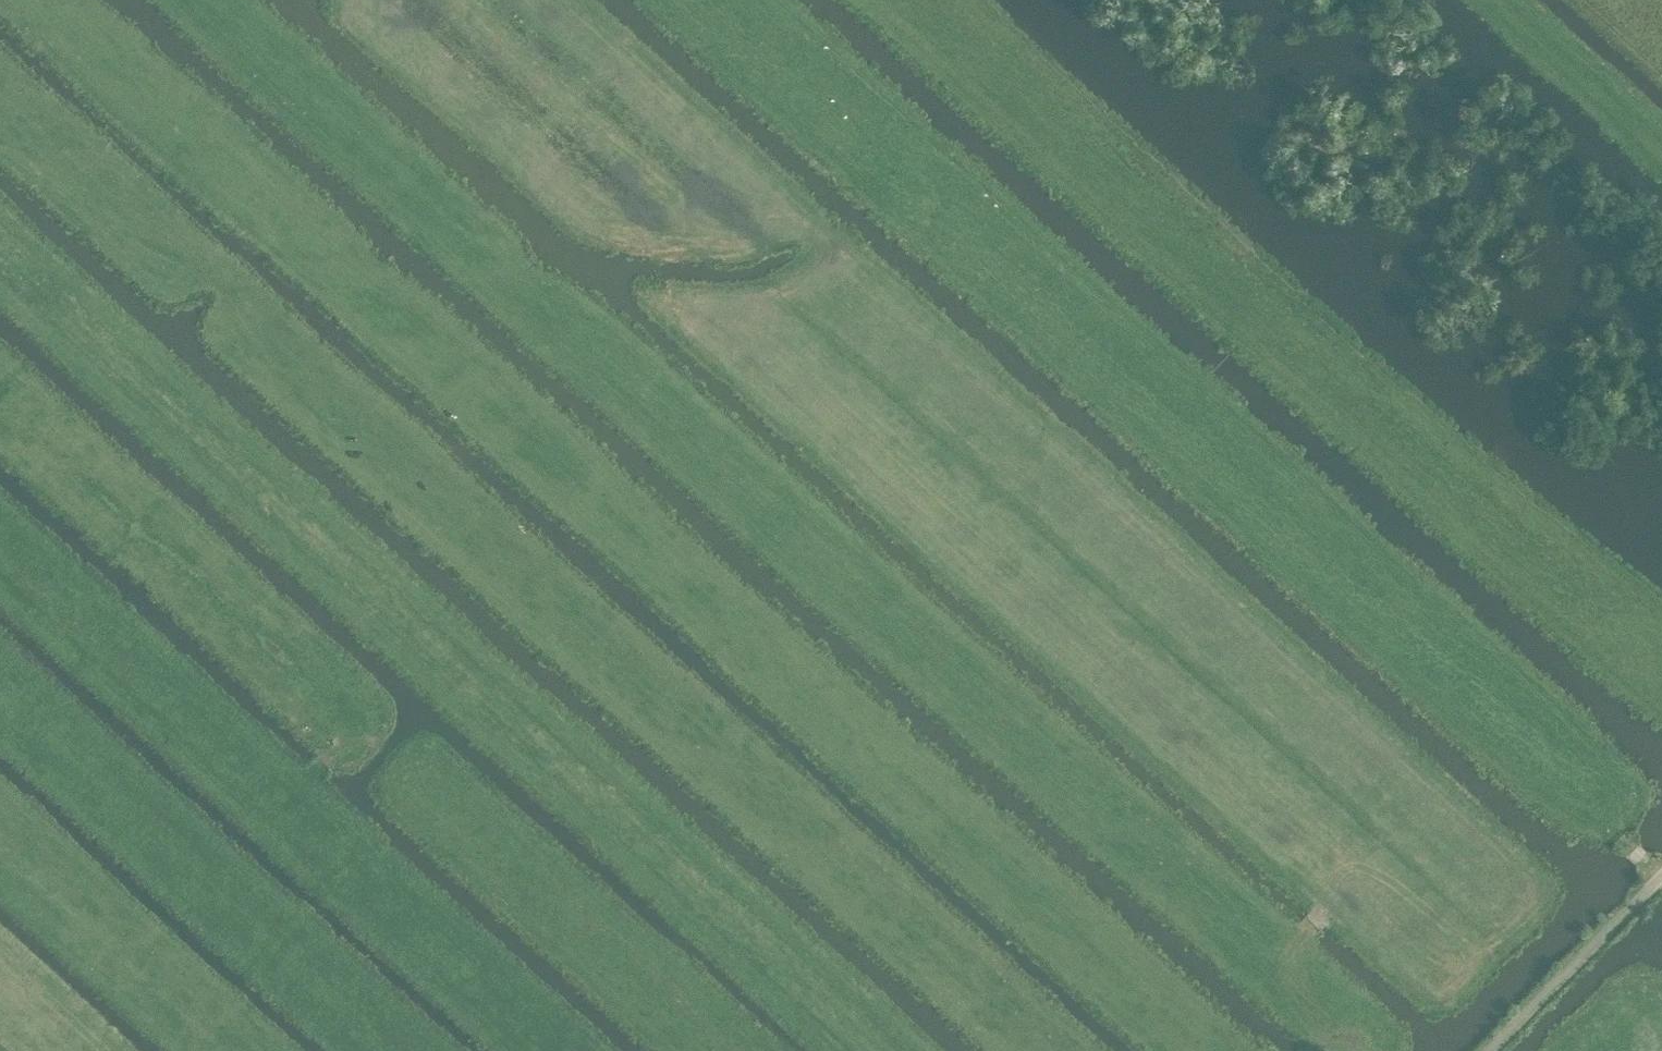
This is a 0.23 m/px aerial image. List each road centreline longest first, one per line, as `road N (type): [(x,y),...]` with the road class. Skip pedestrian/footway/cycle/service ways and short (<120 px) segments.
road 1 (track): [(1661,874),(1620,835),(1596,745),(1482,635)]
road 2 (unclassified): [(1490,1050),(1661,875)]

